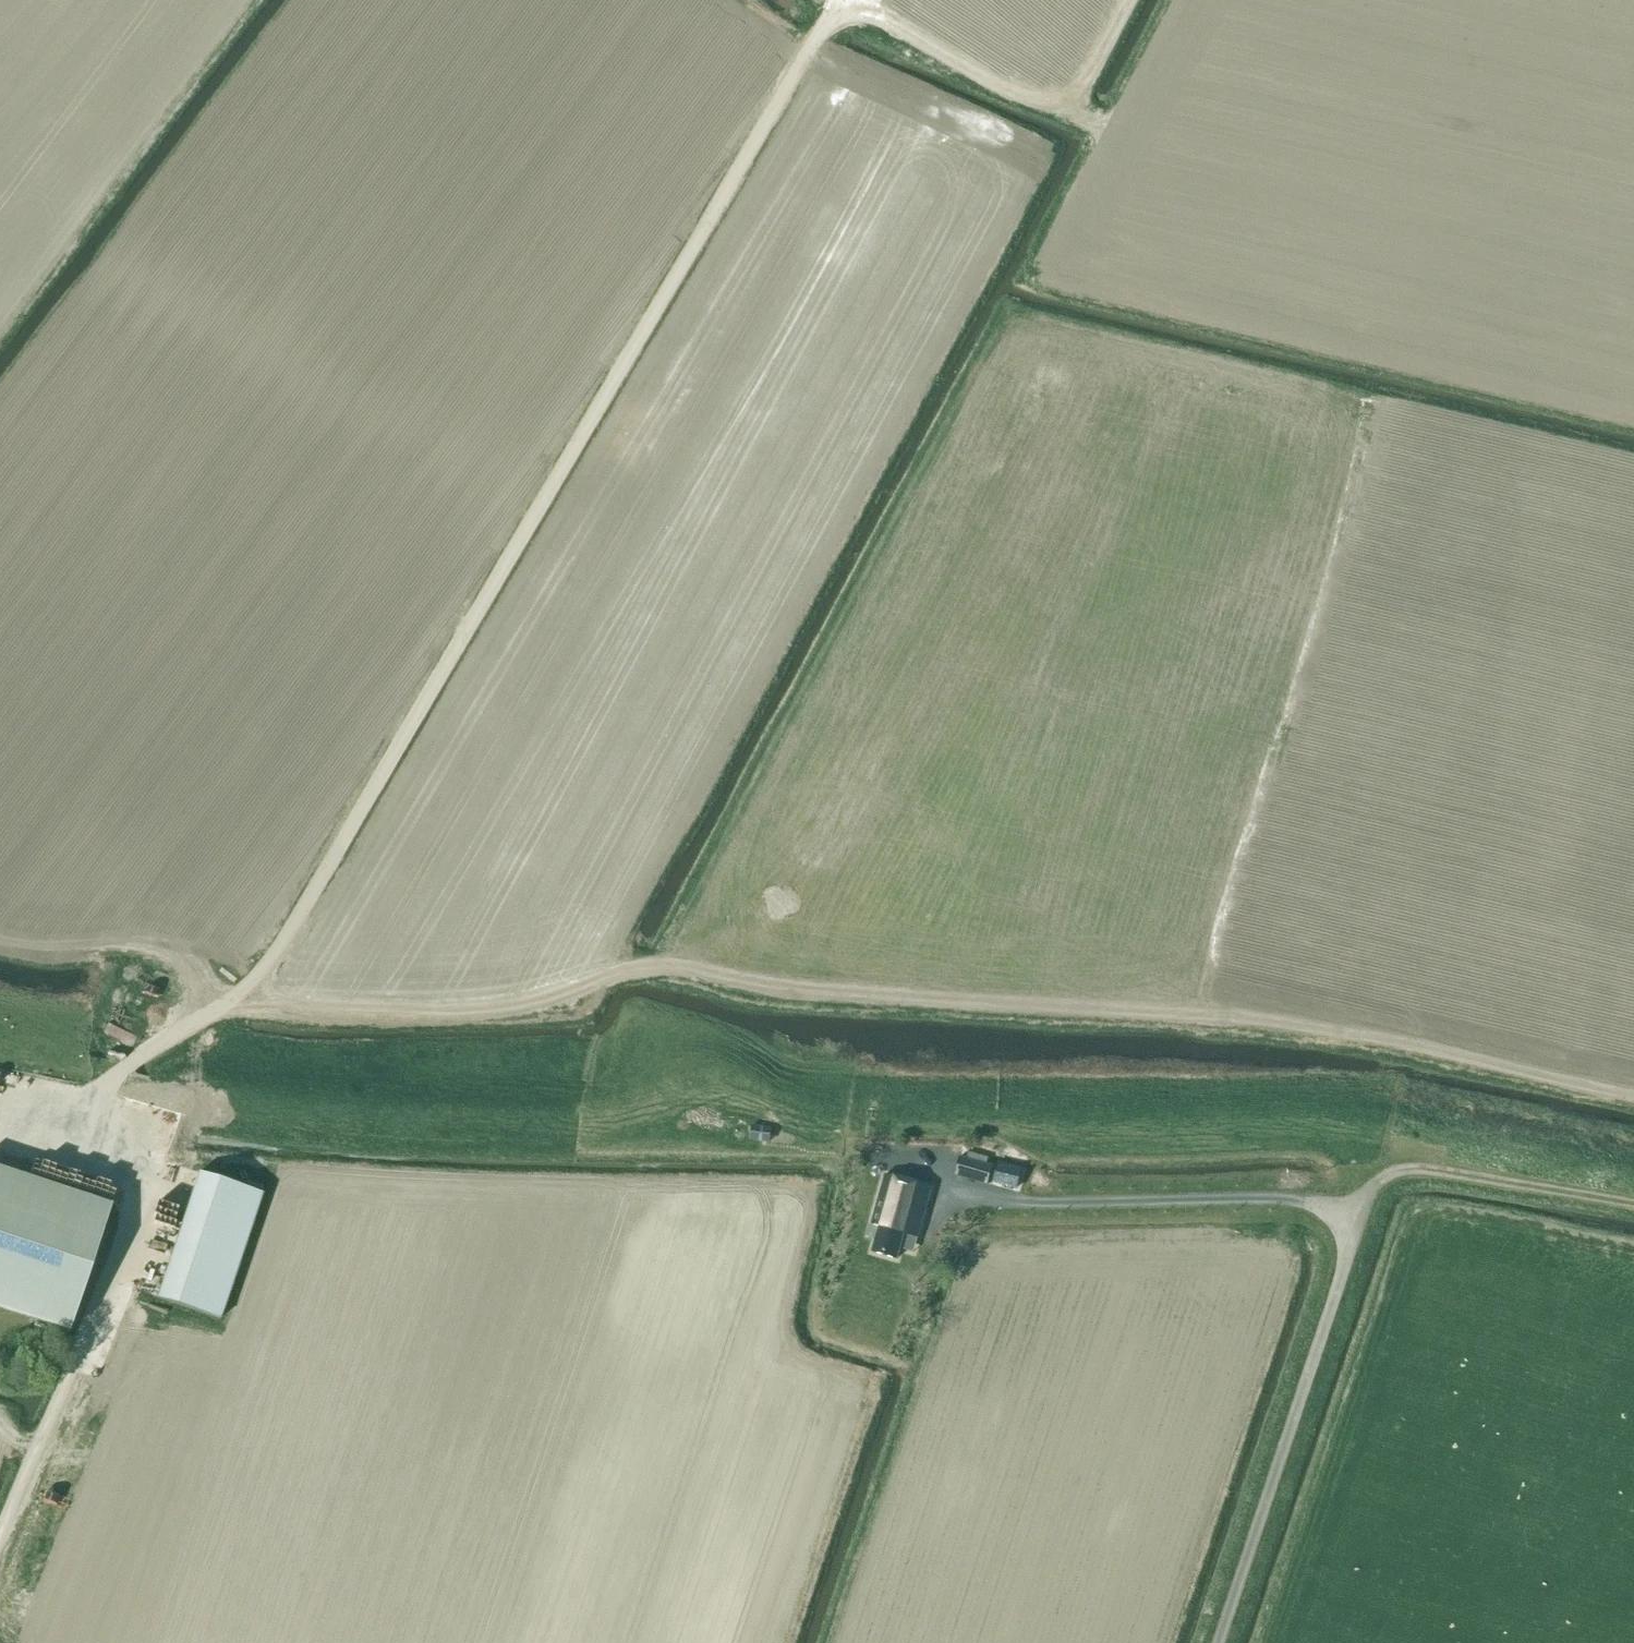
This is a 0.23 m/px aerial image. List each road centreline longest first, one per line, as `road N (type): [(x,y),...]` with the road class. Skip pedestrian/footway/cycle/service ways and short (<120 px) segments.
road 1 (unclassified): [(1217,1642),(1359,1208)]
road 2 (unclassified): [(0,1539),(136,1208)]

